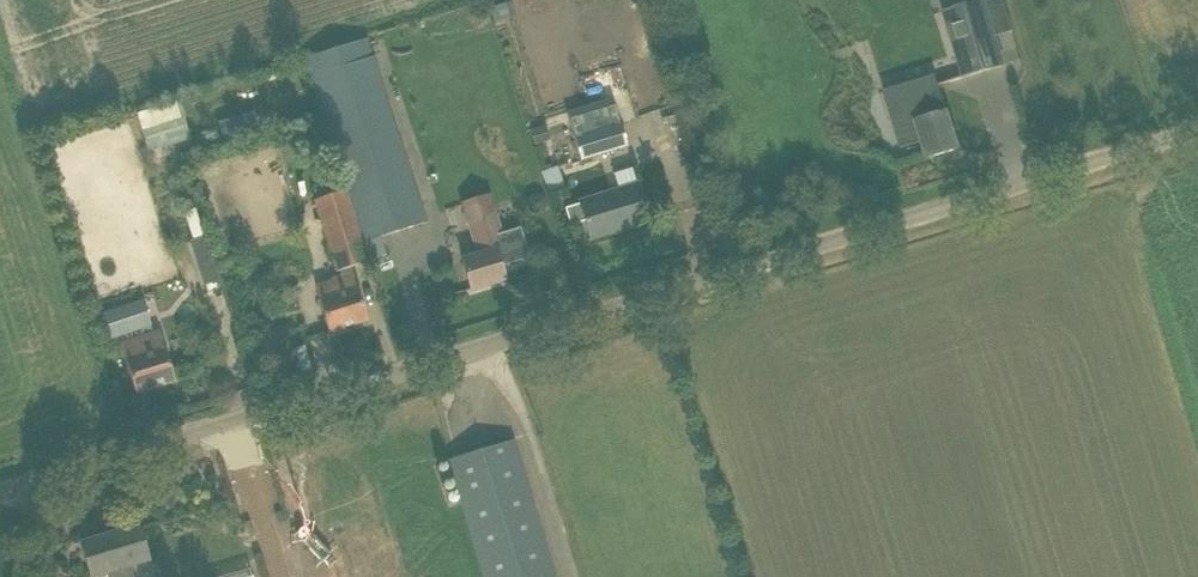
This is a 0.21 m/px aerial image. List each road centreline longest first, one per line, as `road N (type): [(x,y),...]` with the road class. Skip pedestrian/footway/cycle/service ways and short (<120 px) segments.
road 1 (unclassified): [(0,486),(1197,121)]

